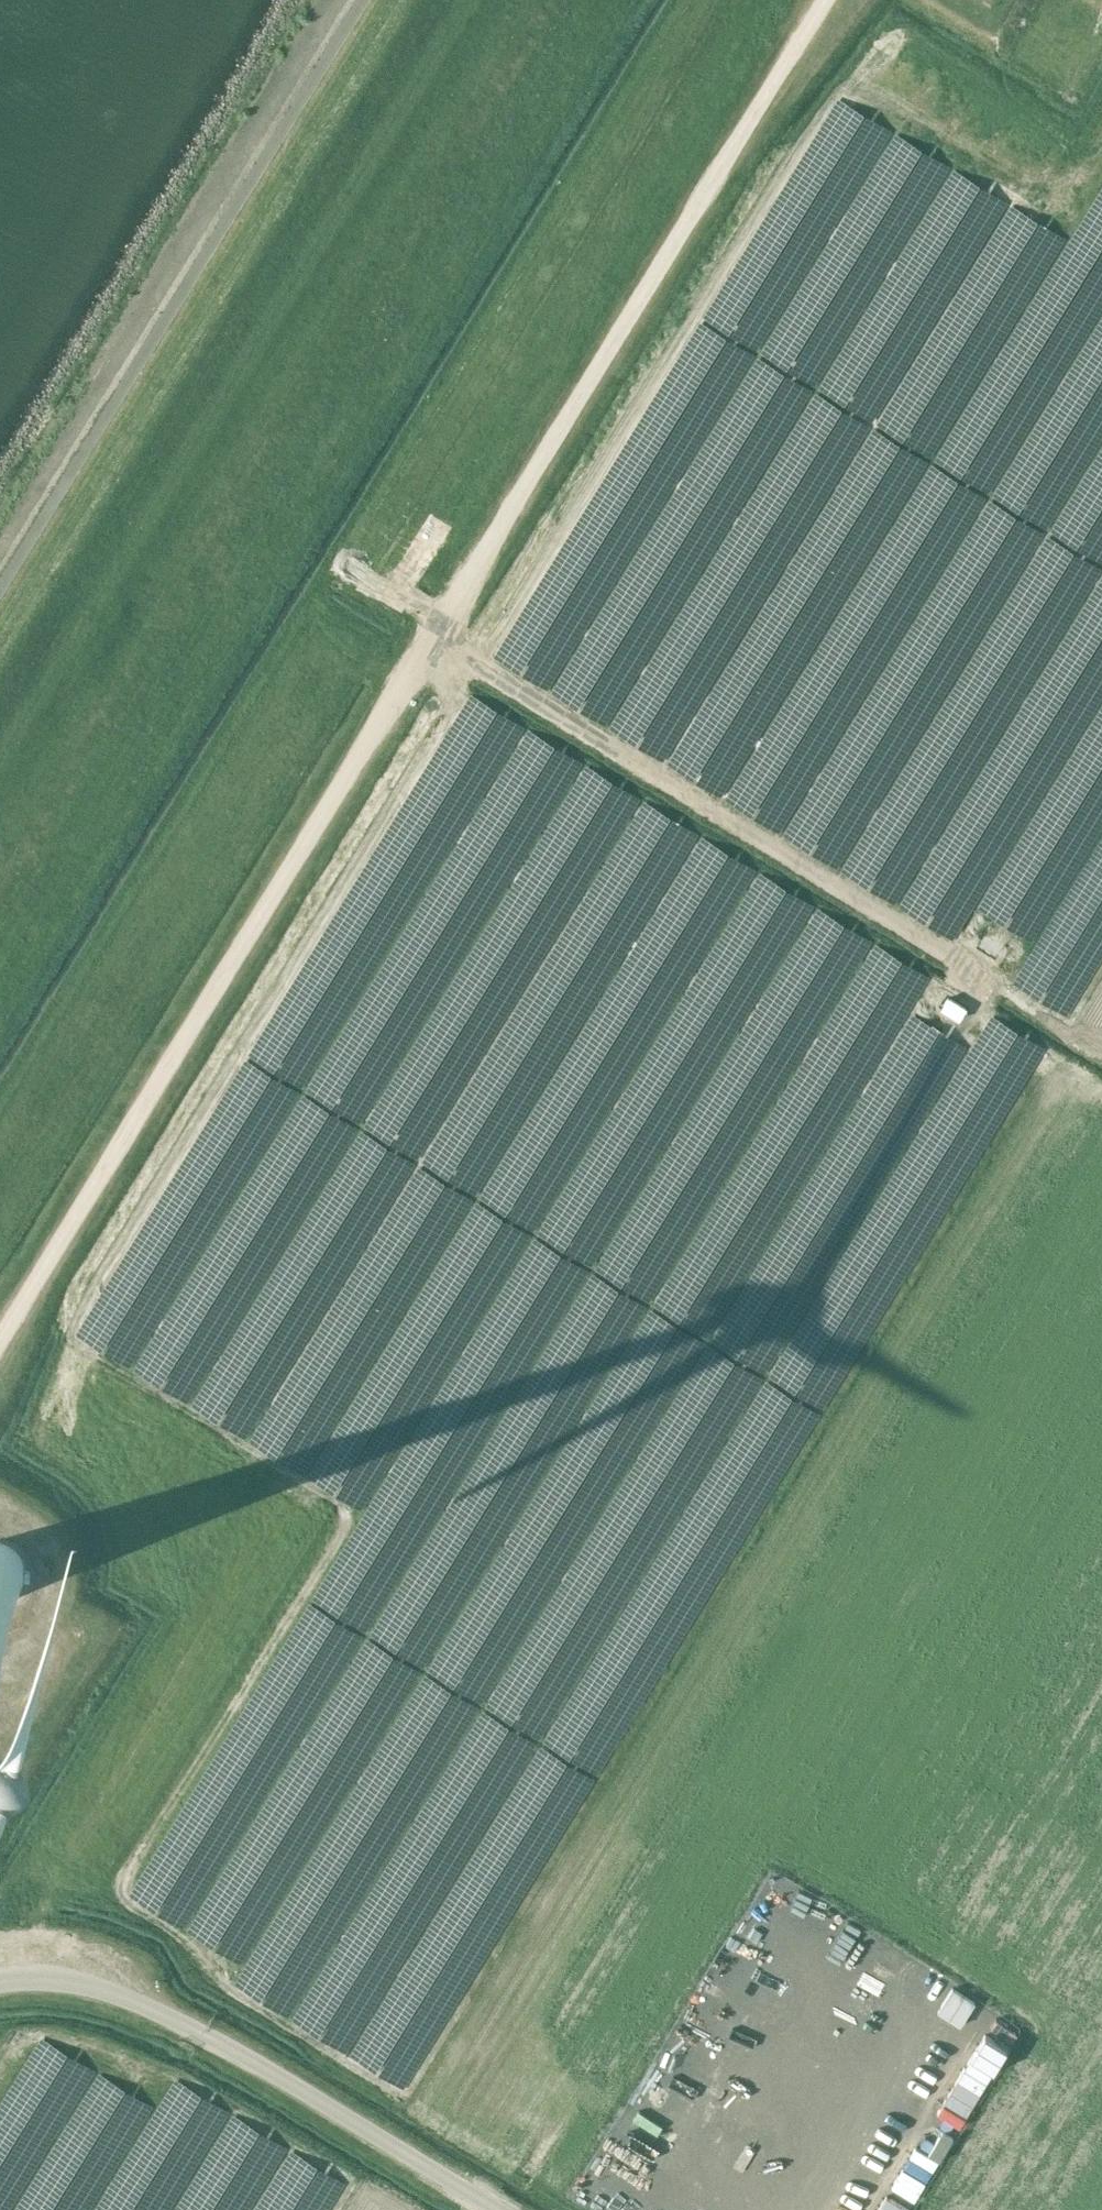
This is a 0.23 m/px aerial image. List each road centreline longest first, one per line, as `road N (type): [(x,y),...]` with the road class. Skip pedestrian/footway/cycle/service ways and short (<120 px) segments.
road 1 (unclassified): [(0,586),(362,0)]
road 2 (unclassified): [(0,1981),(75,1982),(179,2020),(497,2209)]

